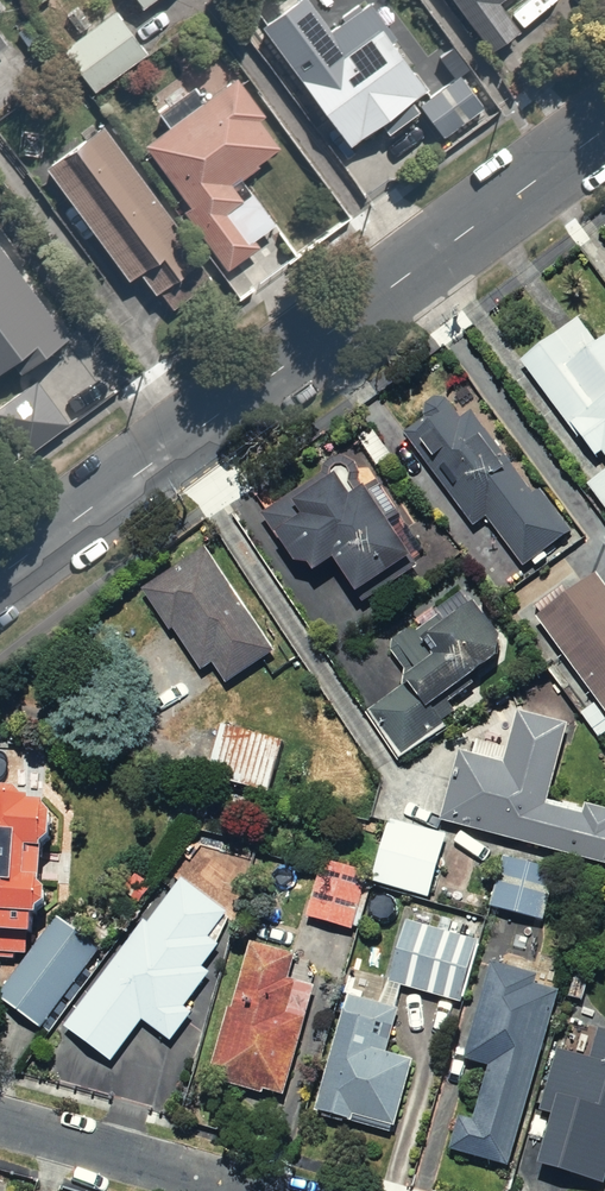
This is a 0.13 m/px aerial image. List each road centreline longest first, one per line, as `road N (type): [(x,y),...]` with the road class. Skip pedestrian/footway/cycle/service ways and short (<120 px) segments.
road 1 (unclassified): [(604,127),(0,576)]
road 2 (residential): [(0,1119),(235,1190)]

